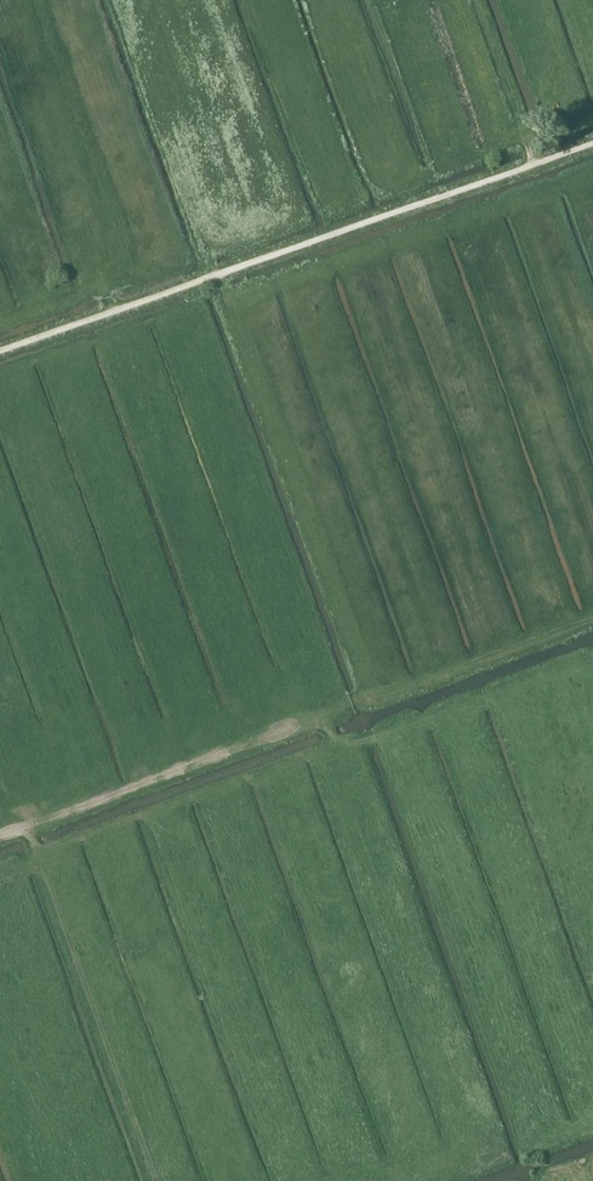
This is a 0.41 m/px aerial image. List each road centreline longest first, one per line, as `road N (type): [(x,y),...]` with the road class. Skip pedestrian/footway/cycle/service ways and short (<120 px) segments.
road 1 (track): [(592,619),(368,693),(233,309)]
road 2 (track): [(0,350),(592,142)]
road 3 (track): [(0,833),(368,693)]
road 4 (track): [(29,0),(108,220)]

